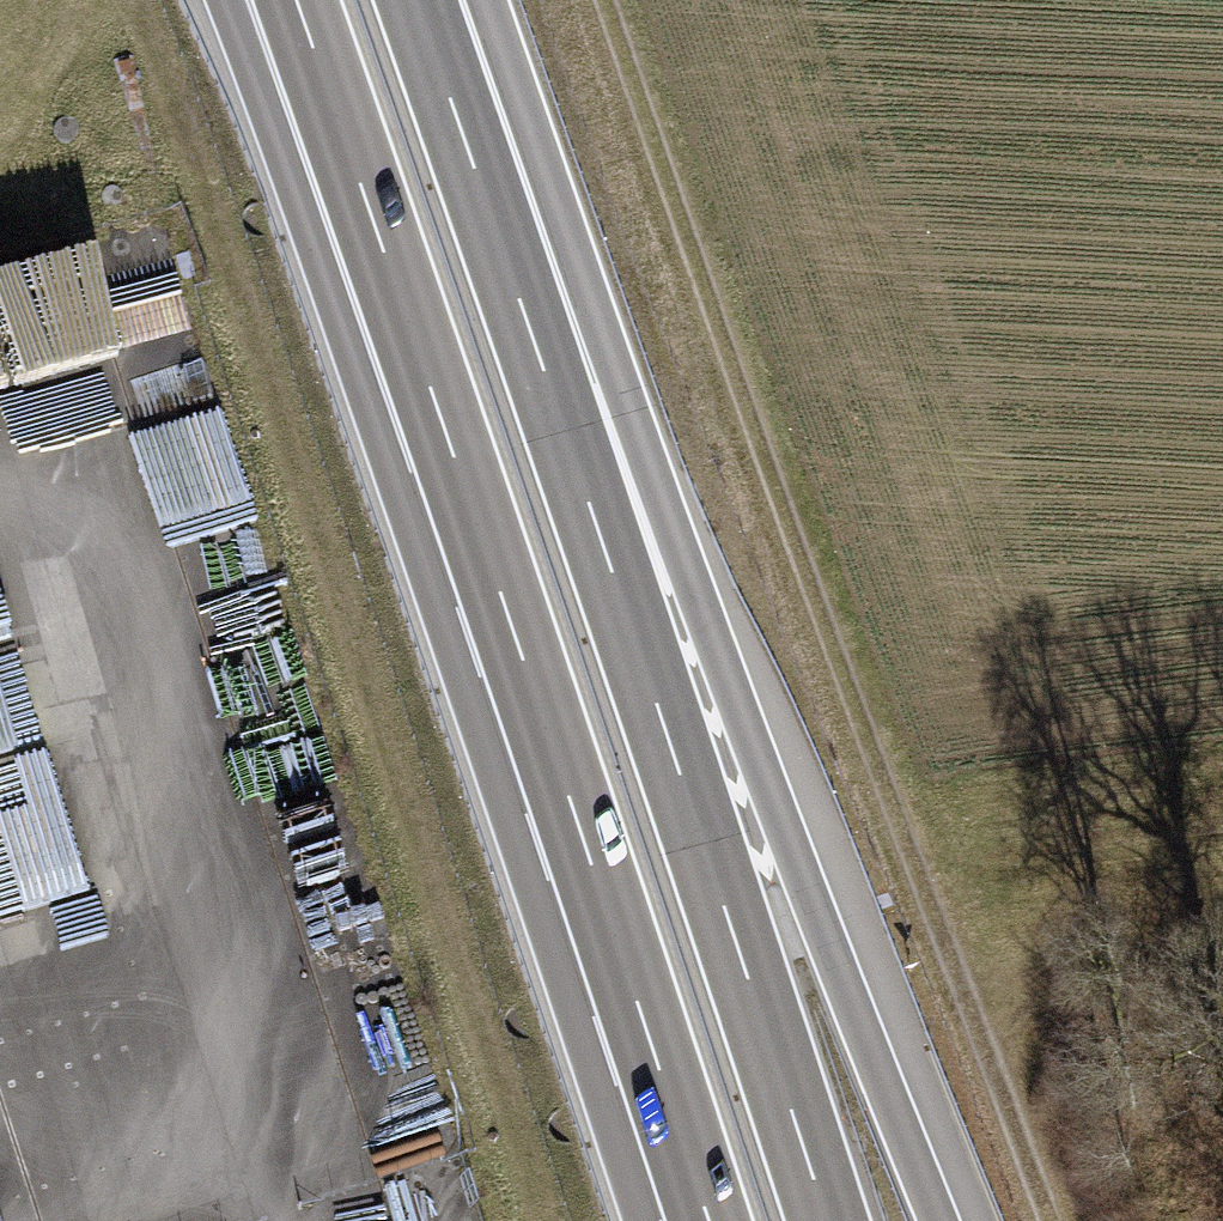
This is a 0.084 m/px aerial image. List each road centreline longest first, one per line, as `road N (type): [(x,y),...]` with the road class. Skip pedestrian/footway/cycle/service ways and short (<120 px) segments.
road 1 (trunk): [(938,1220),(423,0)]
road 2 (track): [(604,0),(834,650),(1050,1220)]
road 3 (trunk): [(826,1220),(415,0)]
road 4 (track): [(146,0),(546,1220)]
road 5 (trunk): [(454,457),(708,1220)]
road 6 (trunk): [(234,0),(454,457)]
road 7 (trunk): [(297,0),(454,457)]

